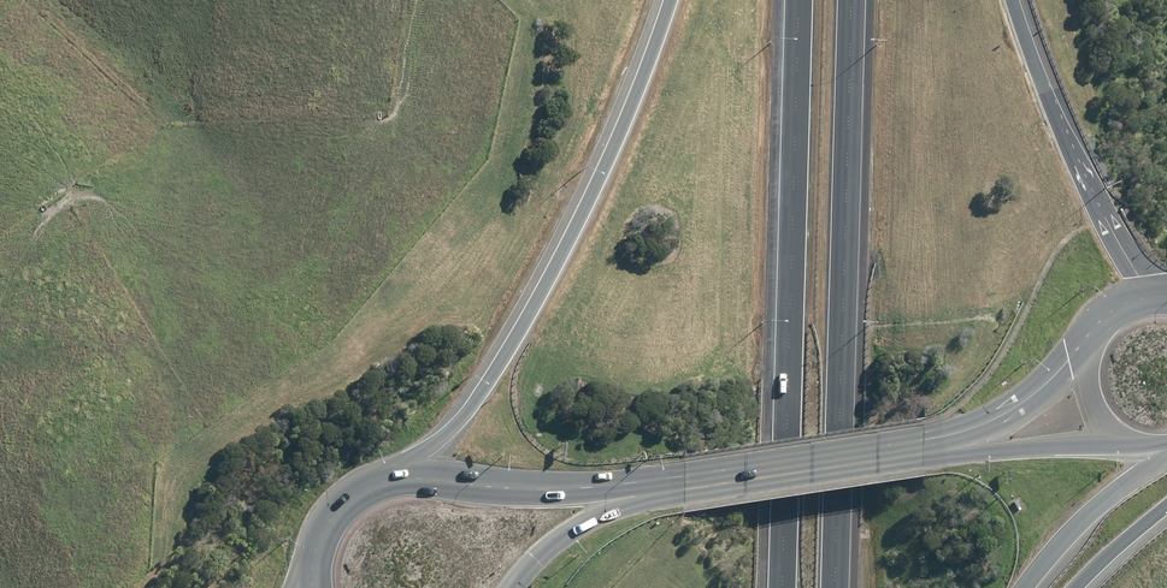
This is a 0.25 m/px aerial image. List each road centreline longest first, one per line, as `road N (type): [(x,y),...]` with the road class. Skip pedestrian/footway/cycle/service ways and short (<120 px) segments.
road 1 (primary): [(386,481),(585,488),(924,441),(1019,409),(1087,361)]
road 2 (primary): [(1125,439),(625,508),(559,540),(513,587)]
road 3 (motorway): [(783,587),(800,0)]
road 4 (motorway): [(851,0),(835,587)]
road 5 (motorway): [(386,481),(461,418),(534,307),(625,125),(671,0)]
road 6 (motorway): [(1012,0),(1041,87),(1153,300)]
road 7 (motorway): [(1166,451),(1074,527),(1025,587)]
road 8 (motorway): [(1166,506),(1077,587)]
road 9 (primary): [(313,567),(340,509),(386,481)]

